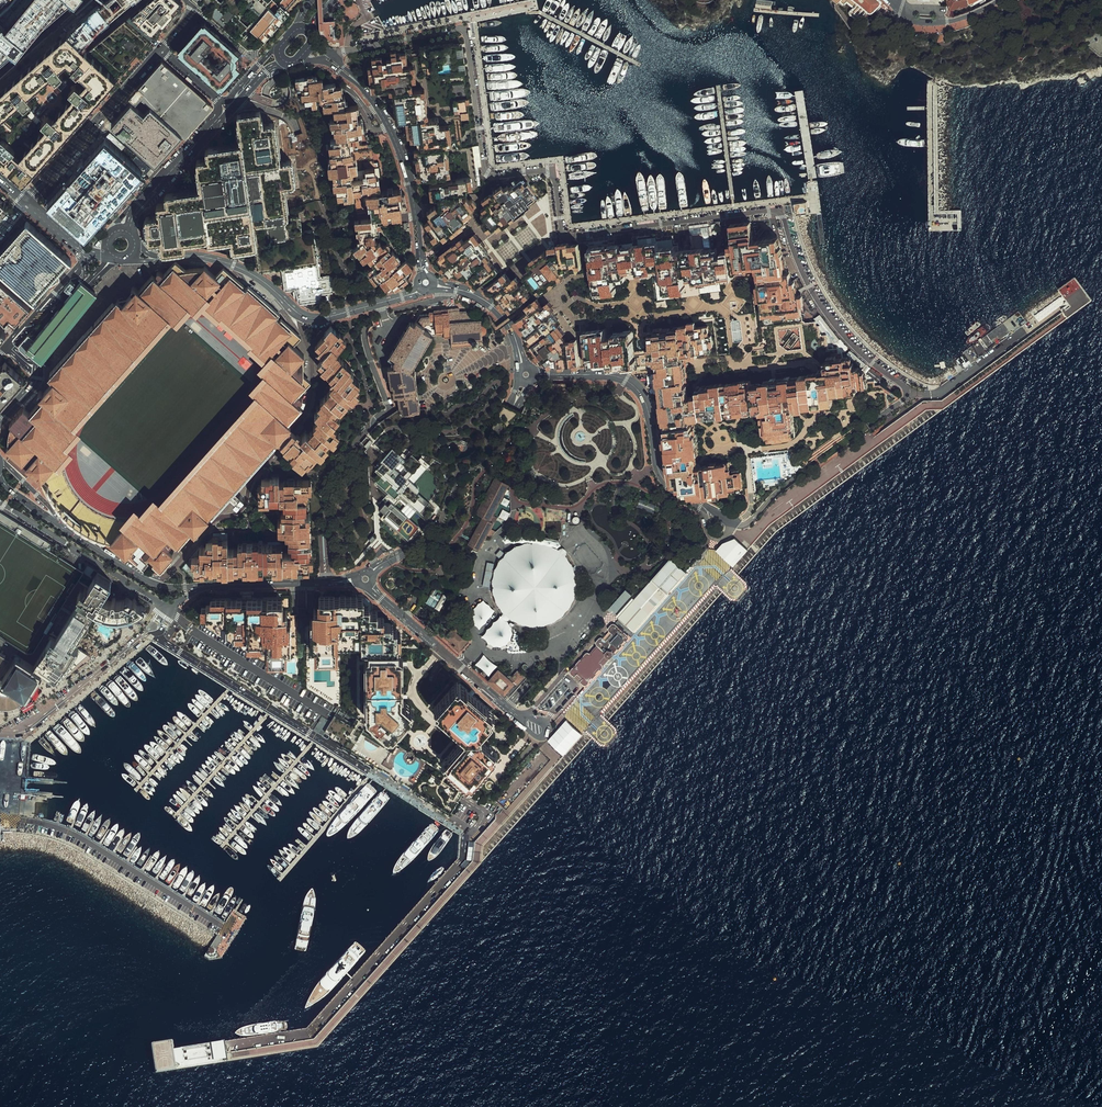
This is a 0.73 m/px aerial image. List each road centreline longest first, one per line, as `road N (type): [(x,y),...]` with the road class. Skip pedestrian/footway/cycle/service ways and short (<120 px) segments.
road 1 (residential): [(583,236),(780,212),(833,322),(904,388),(902,402),(748,525),(730,522)]
road 2 (residential): [(329,55),(463,30),(484,170),(545,171),(555,183),(563,233),(583,236)]
road 3 (residential): [(421,287),(315,317),(230,263),(159,259)]
road 4 (residential): [(0,502),(167,606),(201,586)]
road 5 (residential): [(163,51),(26,204)]
road 6 (residential): [(363,87),(402,156),(425,278)]
road 7 (residential): [(371,586),(523,720)]
road 8 (residential): [(603,377),(639,392),(661,475),(701,505)]
road 9 (residential): [(370,572),(438,531),(473,447)]
road 10 (residential): [(201,586),(356,580)]
road 11 (residential): [(201,586),(148,582),(63,528)]
road 12 (residential): [(130,233),(136,211),(219,118)]
road 13 (residential): [(603,377),(583,236)]
road 14 (residential): [(524,368),(493,305),(431,284)]
road 15 (residential): [(888,0),(917,20),(942,21),(999,0)]

